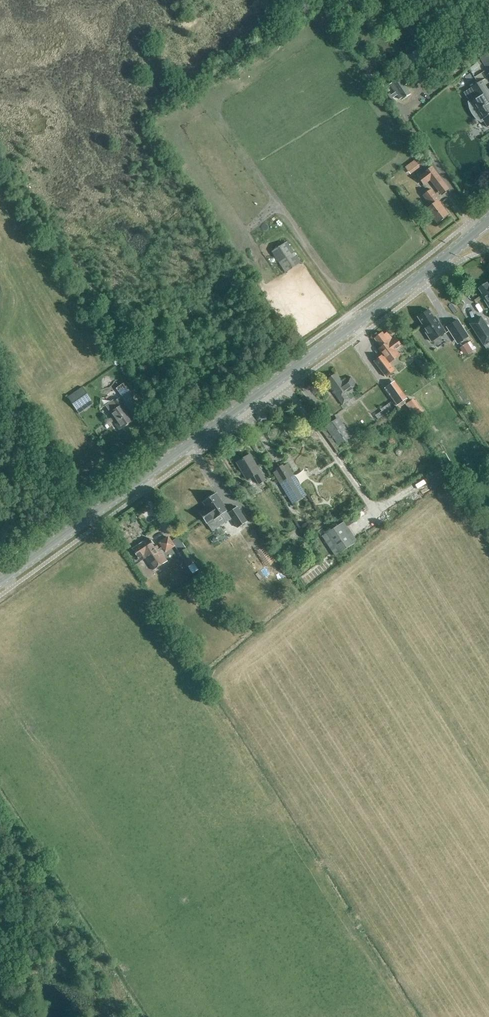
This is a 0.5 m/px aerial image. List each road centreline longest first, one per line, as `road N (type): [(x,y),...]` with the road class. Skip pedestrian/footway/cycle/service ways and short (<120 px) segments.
road 1 (primary): [(0,581),(488,220)]

